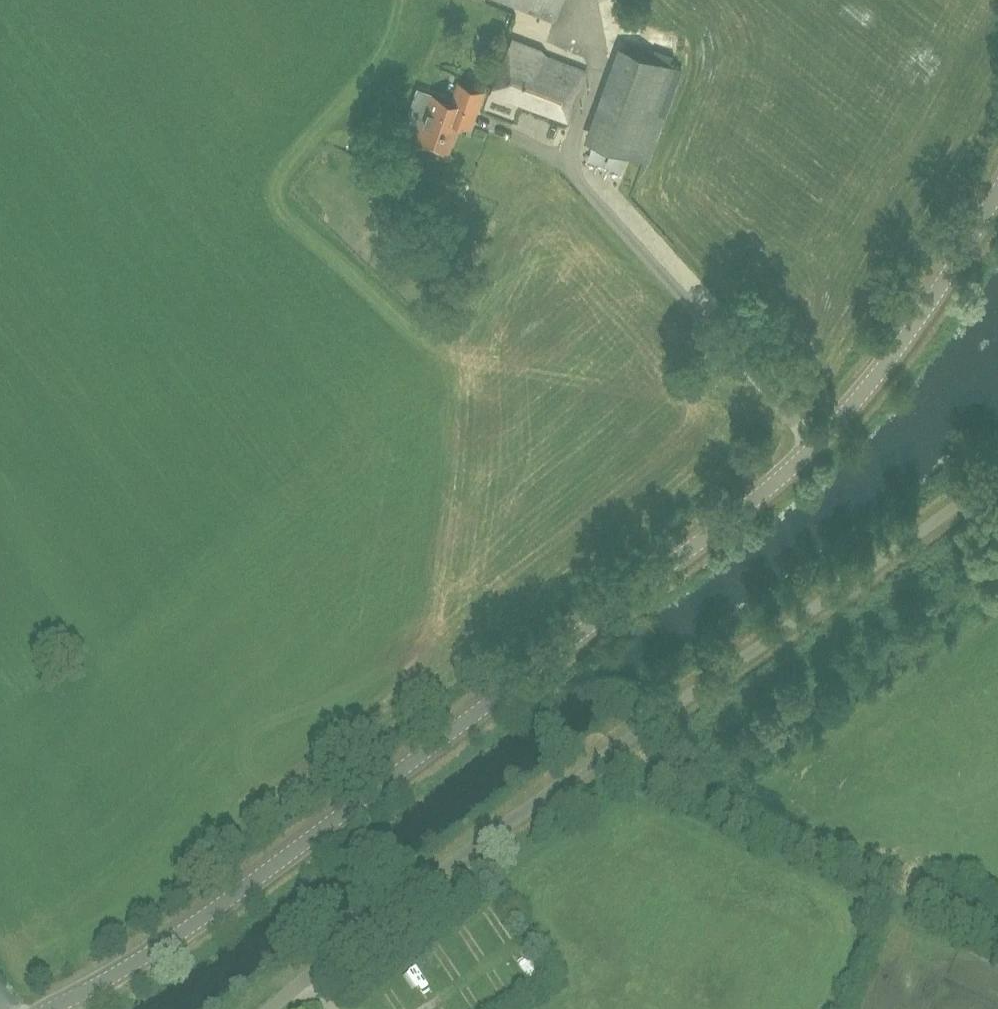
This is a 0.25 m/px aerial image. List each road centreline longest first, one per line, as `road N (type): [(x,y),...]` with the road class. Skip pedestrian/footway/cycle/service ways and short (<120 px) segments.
road 1 (unclassified): [(50,1008),(225,901),(775,483),(897,350),(997,192)]
road 2 (unclassified): [(269,1008),(475,843),(997,476)]
road 3 (track): [(617,745),(997,927)]

